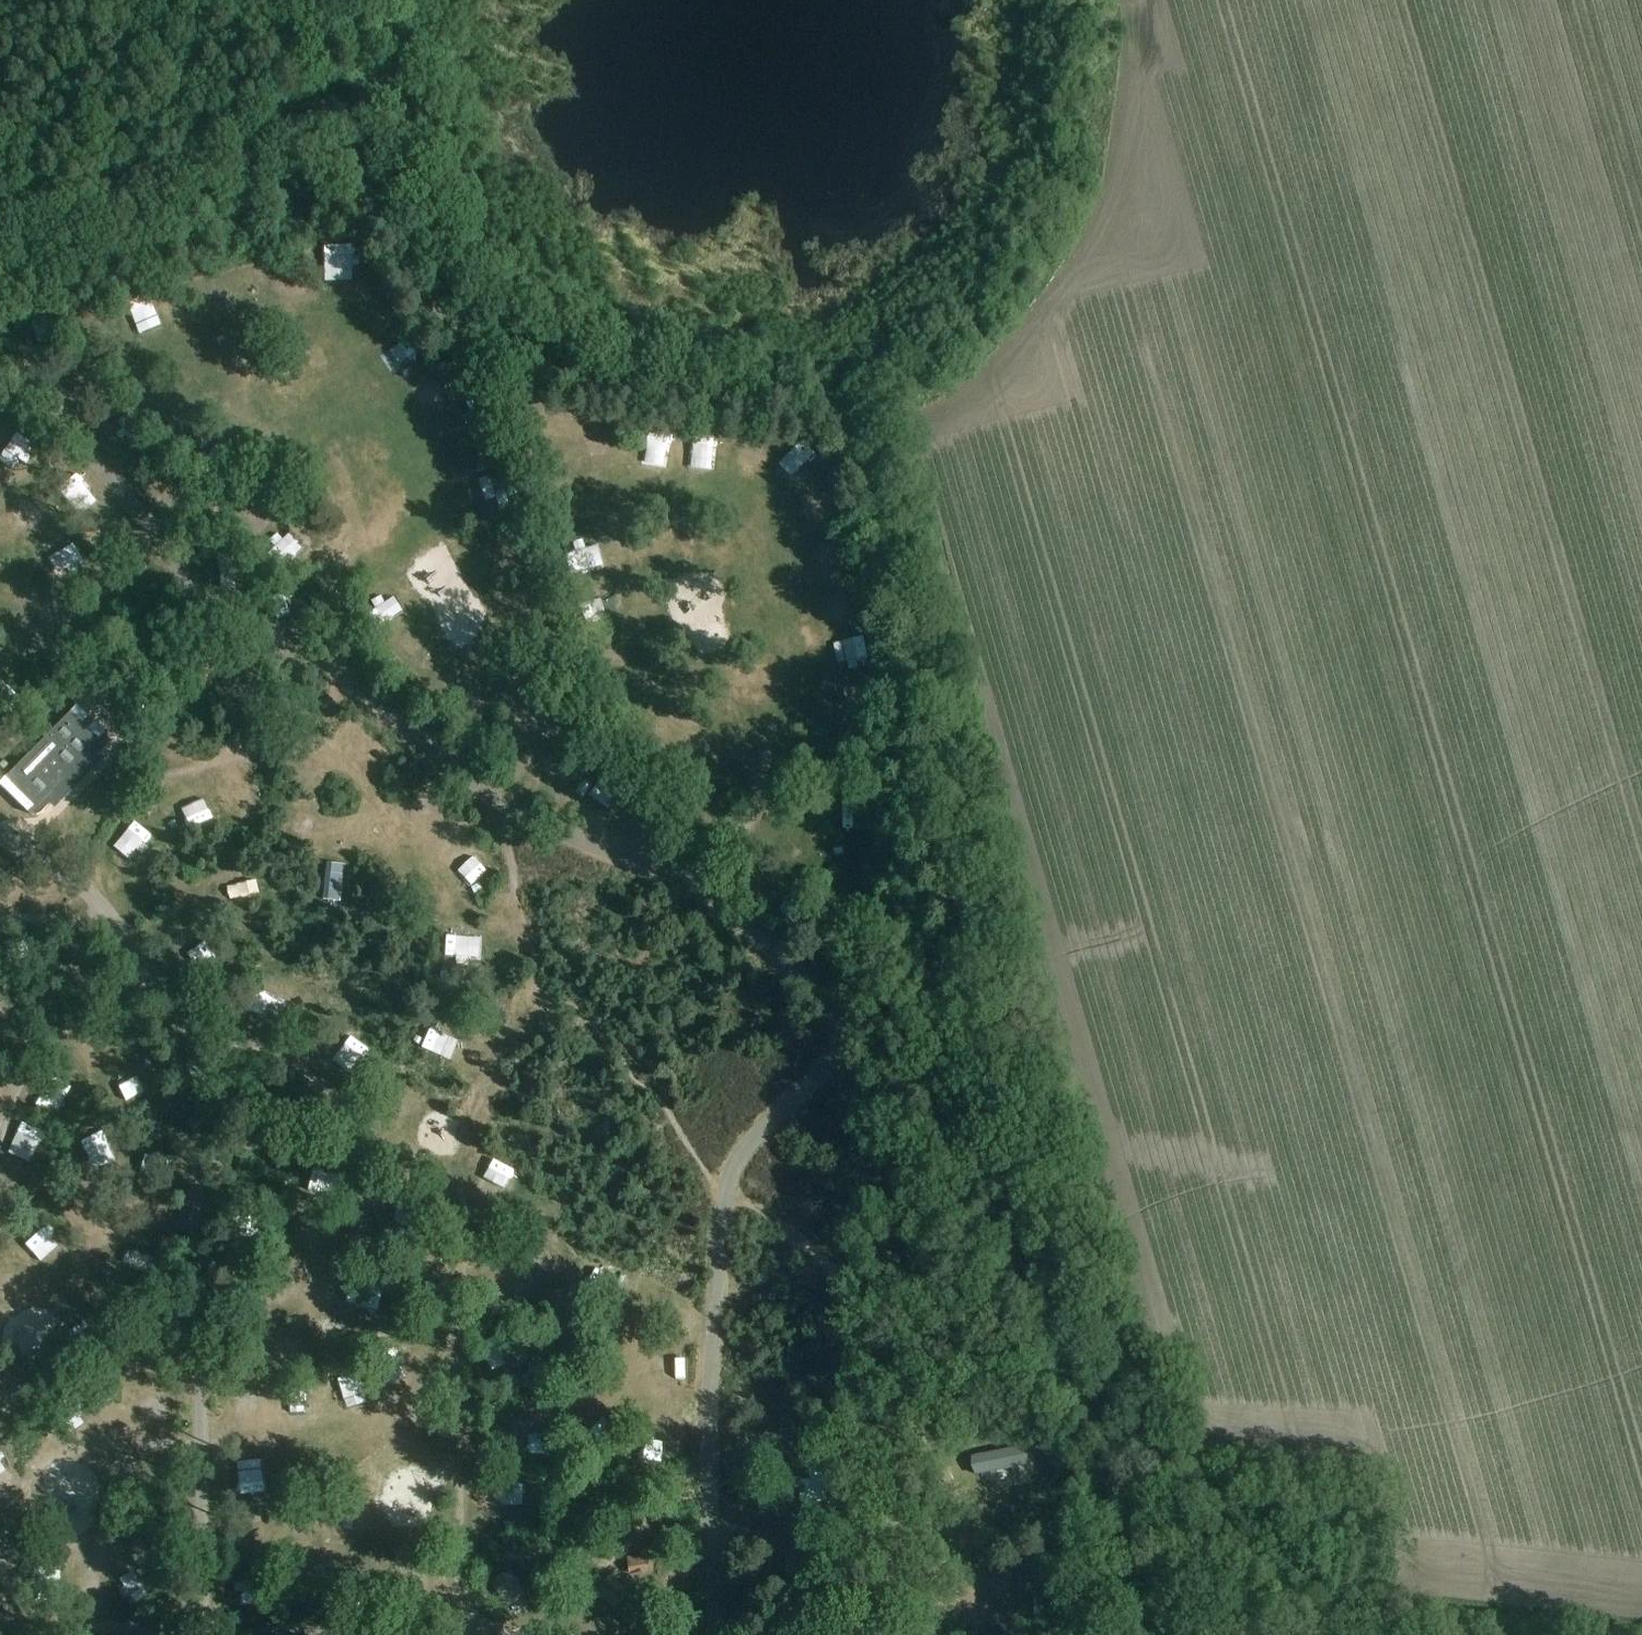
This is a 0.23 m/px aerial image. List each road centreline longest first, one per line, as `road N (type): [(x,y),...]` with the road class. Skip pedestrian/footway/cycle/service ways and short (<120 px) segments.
road 1 (track): [(1143,1544),(1460,1607),(1641,1613)]

